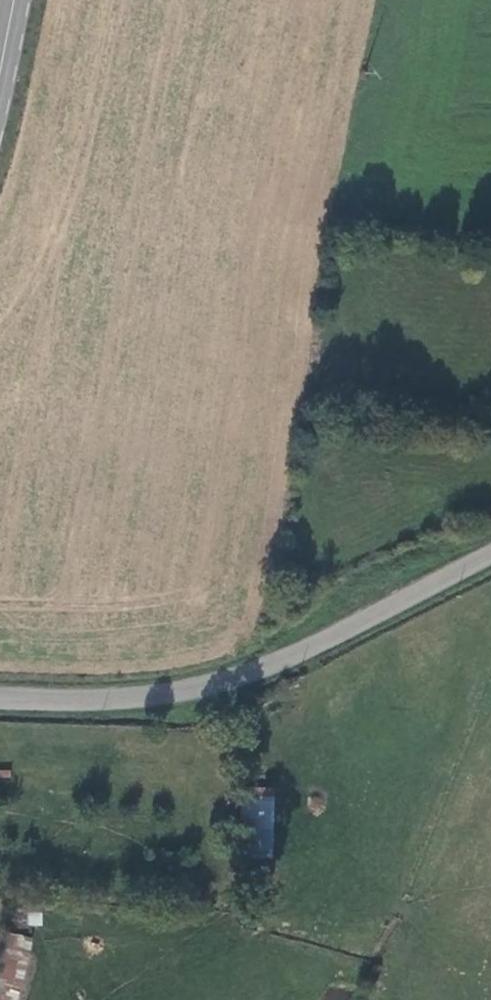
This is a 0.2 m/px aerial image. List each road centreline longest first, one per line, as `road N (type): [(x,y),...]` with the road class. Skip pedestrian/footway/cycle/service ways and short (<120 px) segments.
road 1 (unclassified): [(0,699),(151,698),(246,678),(490,555)]

